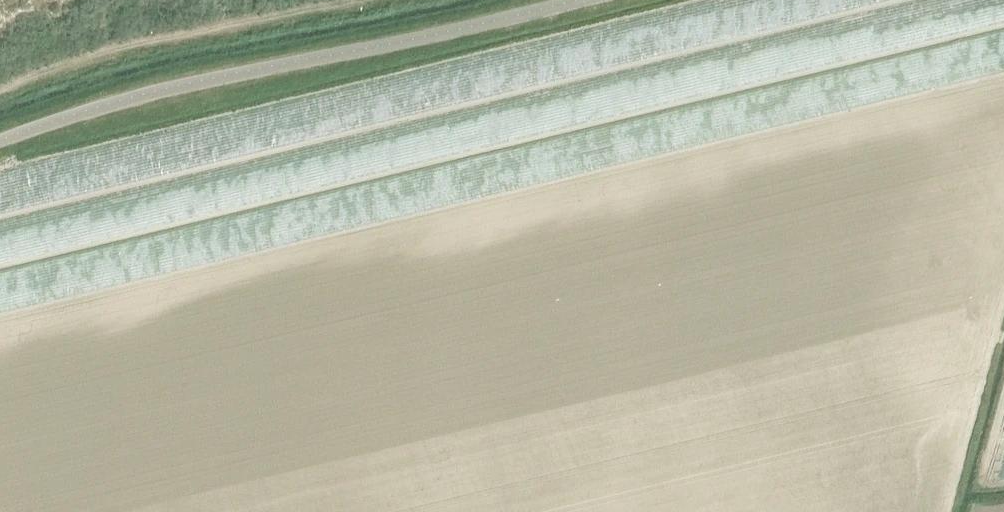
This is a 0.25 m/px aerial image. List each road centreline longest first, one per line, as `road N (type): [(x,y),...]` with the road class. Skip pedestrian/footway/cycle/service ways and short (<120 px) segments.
road 1 (track): [(1003,291),(943,511)]

